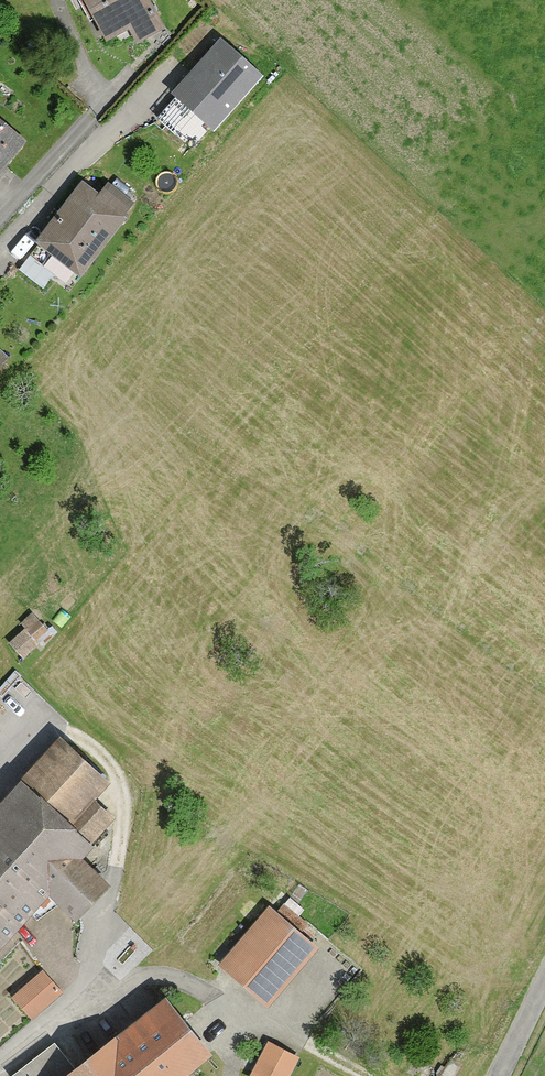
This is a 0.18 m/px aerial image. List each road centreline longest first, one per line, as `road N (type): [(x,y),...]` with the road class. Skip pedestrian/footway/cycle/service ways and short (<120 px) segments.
road 1 (residential): [(0,1062),(114,984),(154,977),(196,987),(300,1045)]
road 2 (residential): [(0,226),(120,88)]

